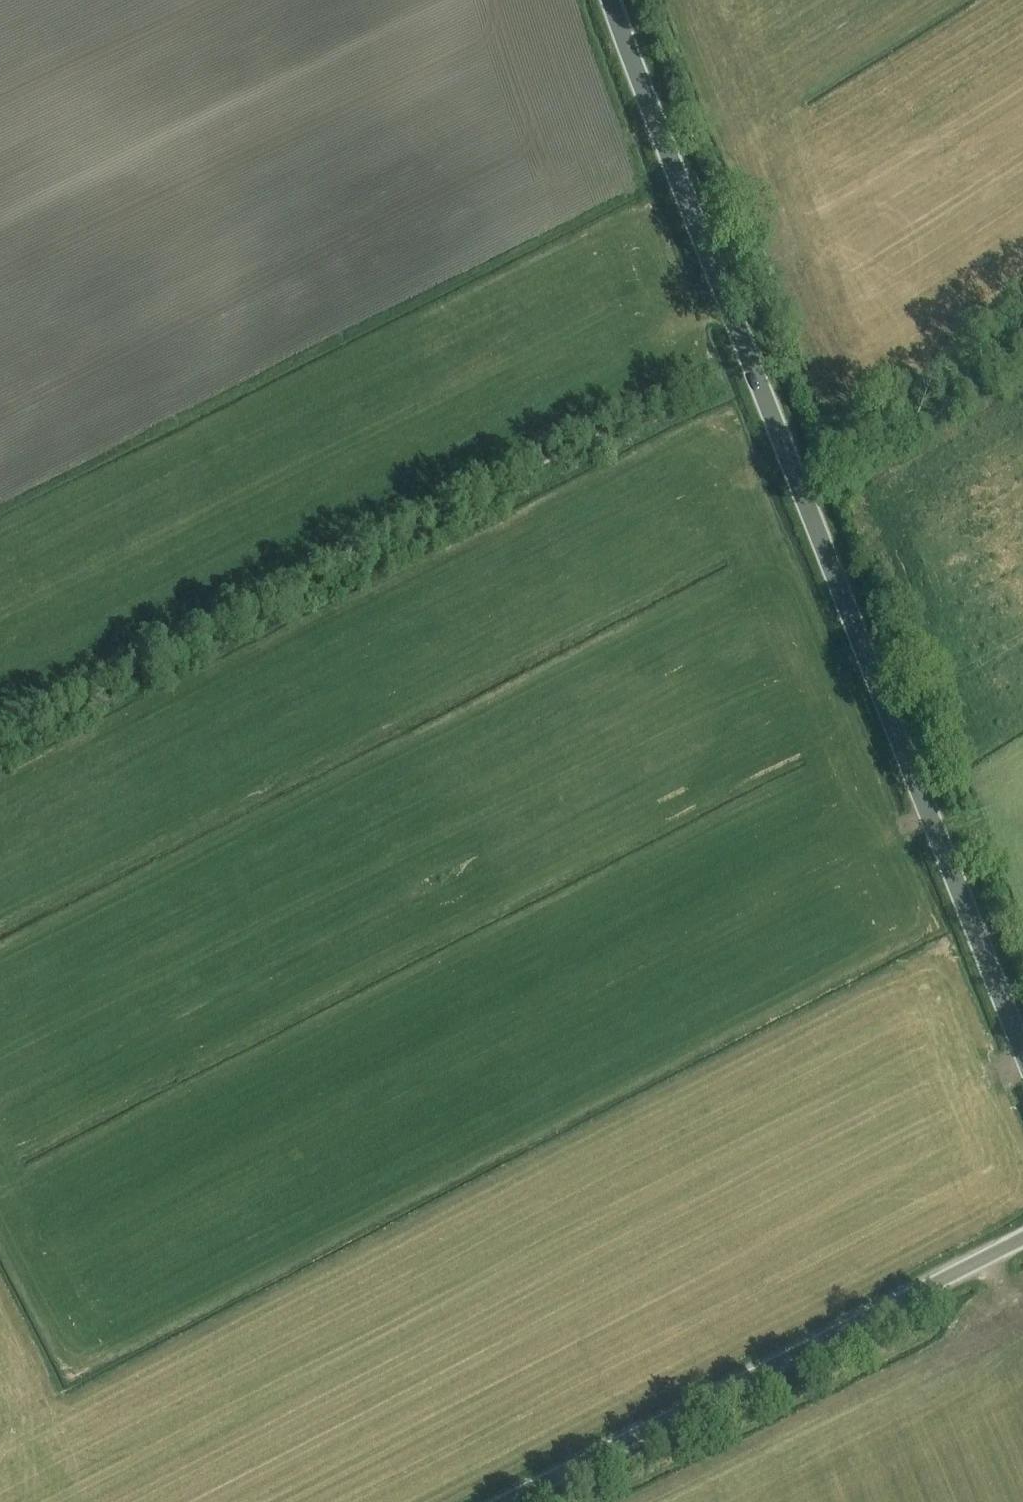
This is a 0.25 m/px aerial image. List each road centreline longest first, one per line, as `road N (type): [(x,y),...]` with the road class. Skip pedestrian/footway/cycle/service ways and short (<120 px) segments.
road 1 (unclassified): [(1022,1053),(610,0)]
road 2 (unclassified): [(509,1501),(1022,1241)]

